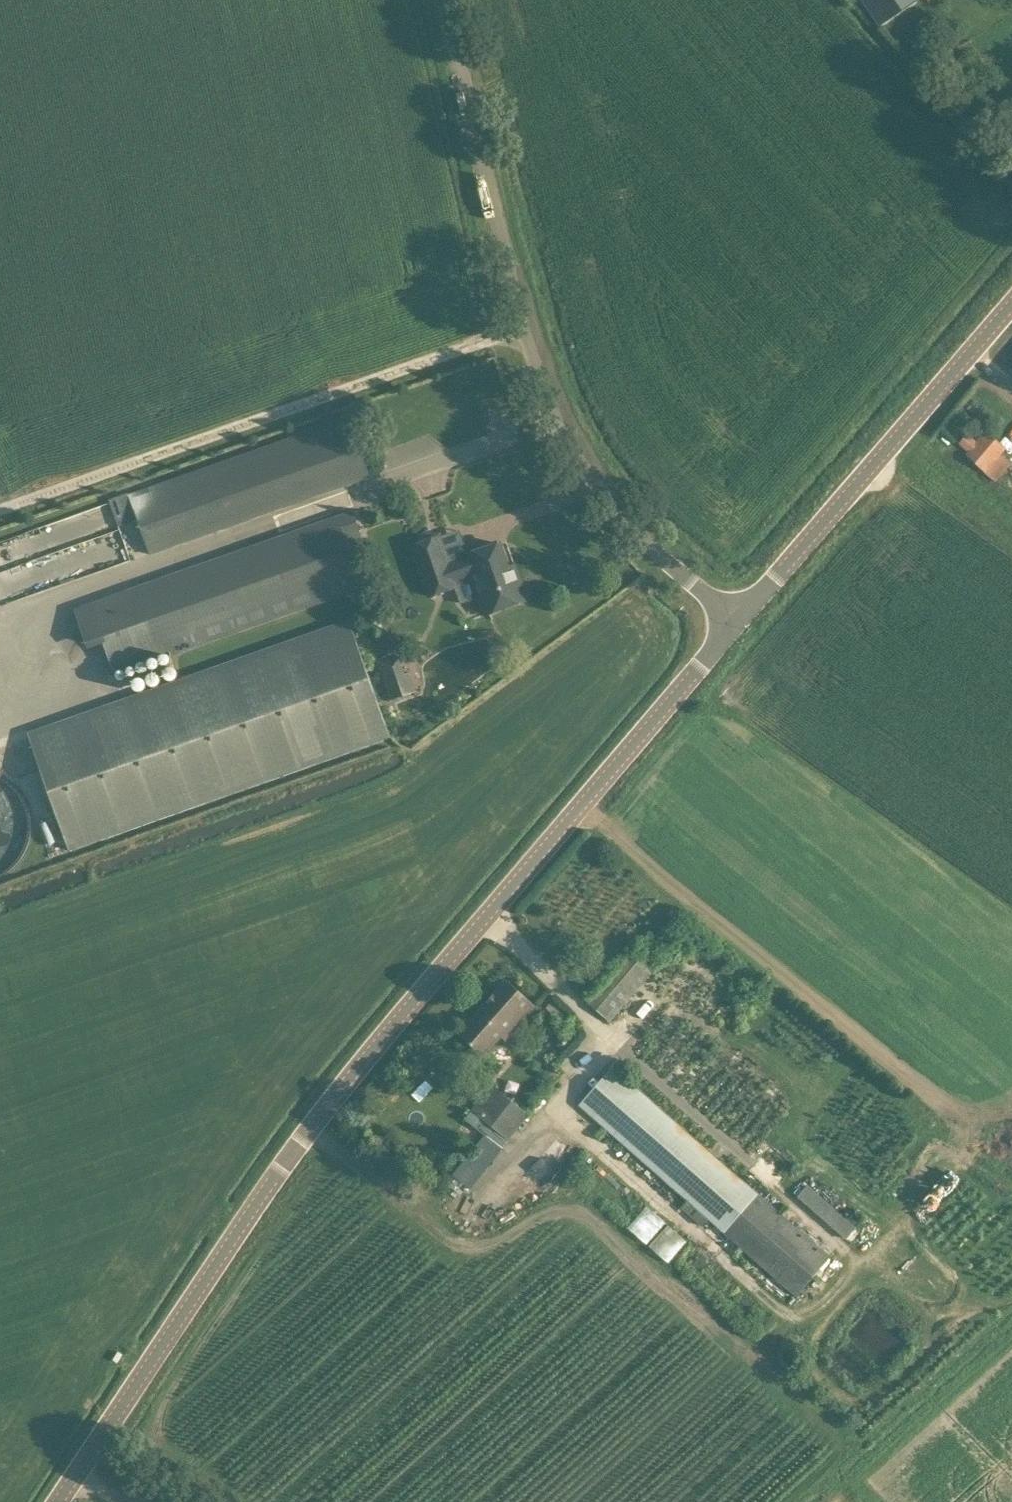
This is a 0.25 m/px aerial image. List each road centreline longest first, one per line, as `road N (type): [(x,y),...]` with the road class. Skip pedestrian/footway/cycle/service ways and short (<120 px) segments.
road 1 (unclassified): [(61,1501),(303,1136),(744,617)]
road 2 (unclassified): [(744,617),(623,518),(569,441),(494,199),(447,0)]
road 3 (track): [(0,509),(533,327)]
road 4 (unclassified): [(744,617),(1011,304)]

